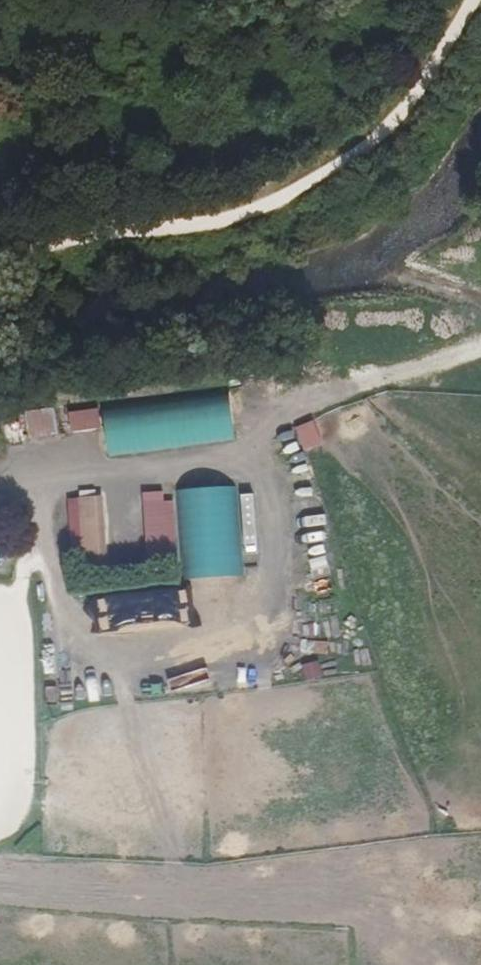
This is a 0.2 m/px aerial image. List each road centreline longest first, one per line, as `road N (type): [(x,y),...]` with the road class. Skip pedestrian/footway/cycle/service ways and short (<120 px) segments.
road 1 (track): [(366,387),(480,346)]

